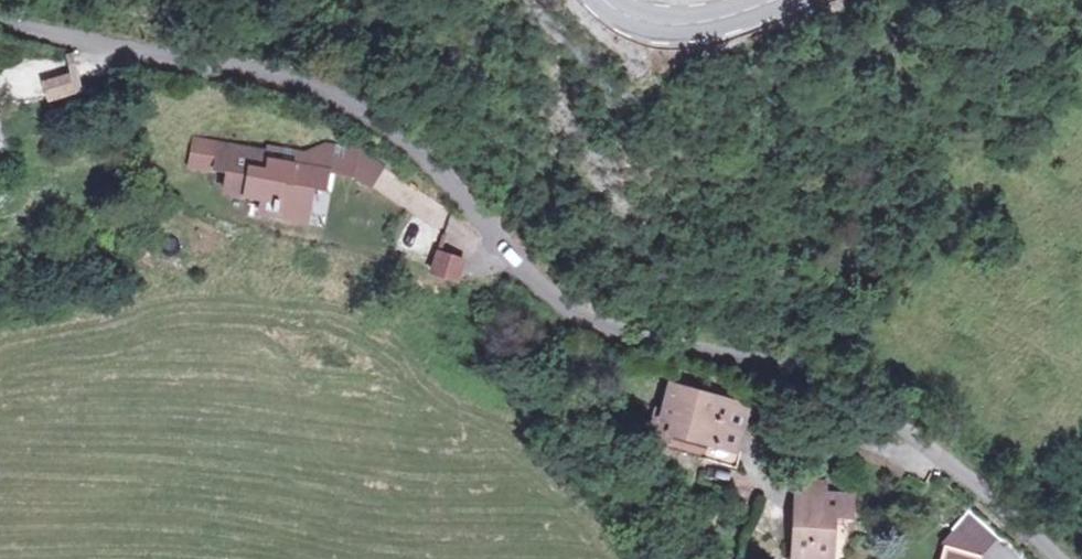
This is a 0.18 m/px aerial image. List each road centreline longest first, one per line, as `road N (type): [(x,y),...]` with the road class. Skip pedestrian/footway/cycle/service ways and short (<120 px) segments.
road 1 (unclassified): [(1049,558),(970,481),(814,378),(620,335),(578,317),(540,292),(423,159),(370,116),(298,88),(0,27)]
road 2 (secondary): [(783,0),(685,28),(649,30),(597,0)]

